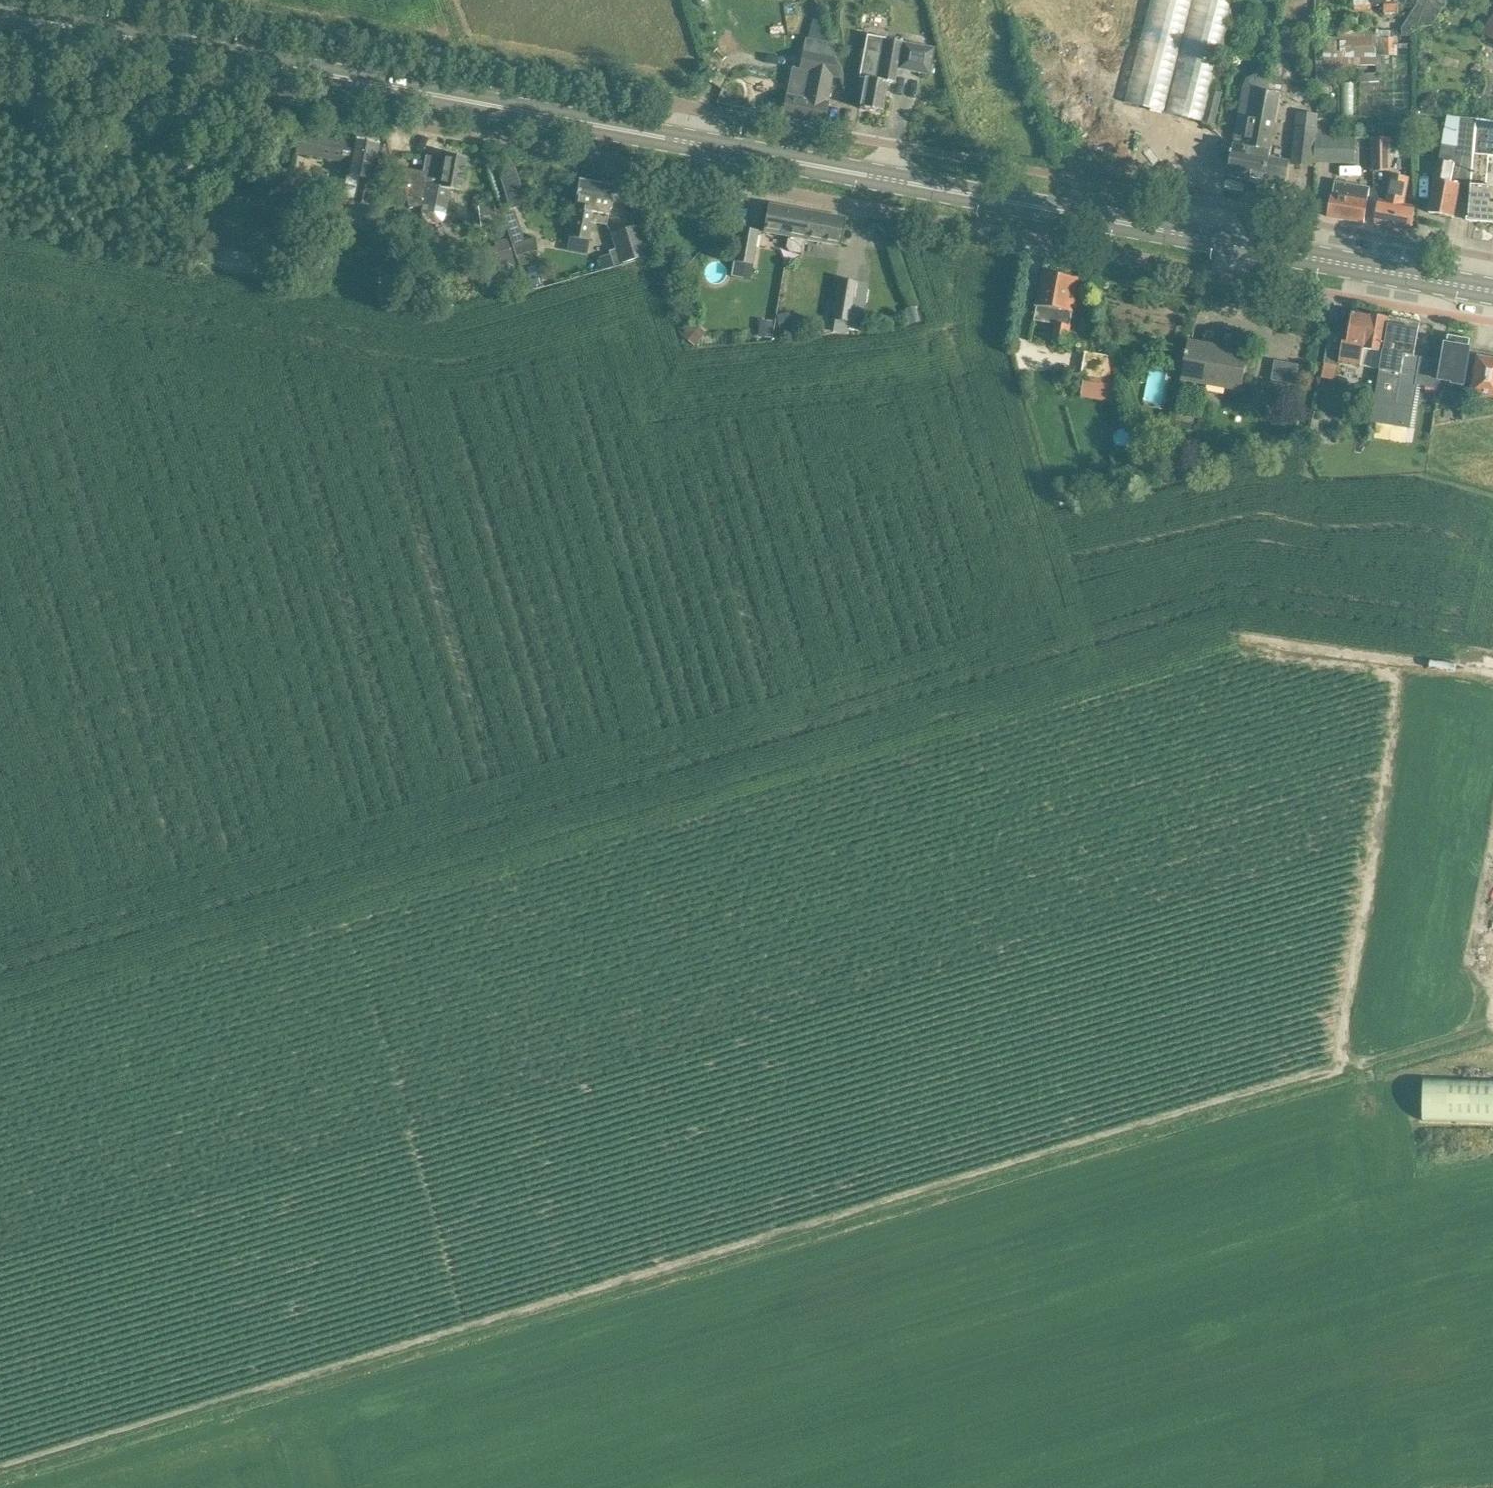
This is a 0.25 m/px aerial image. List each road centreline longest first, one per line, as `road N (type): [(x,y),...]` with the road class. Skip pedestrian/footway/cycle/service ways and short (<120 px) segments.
road 1 (primary): [(719,152),(0,15)]
road 2 (residential): [(715,178),(0,47)]
road 3 (unclassified): [(719,152),(696,112),(635,92),(140,0)]
road 4 (residential): [(1231,277),(715,178)]
road 5 (primary): [(838,175),(1248,250)]
road 6 (primary): [(1492,294),(1248,250)]
road 7 (primary): [(838,175),(719,152)]

